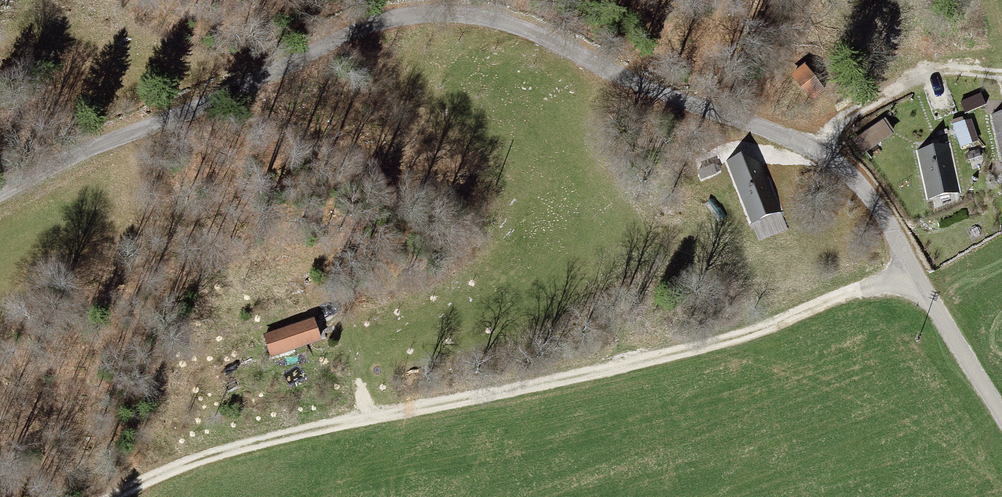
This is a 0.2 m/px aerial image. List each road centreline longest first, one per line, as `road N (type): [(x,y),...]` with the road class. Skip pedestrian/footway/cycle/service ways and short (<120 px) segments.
road 1 (unclassified): [(819,150),(528,31),(451,13),(409,15),(363,27),(0,198)]
road 2 (track): [(106,496),(172,463),(766,332),(914,273)]
road 3 (unclassified): [(1001,414),(879,209),(819,150)]
road 4 (residential): [(819,150),(867,99),(917,75),(939,67),(1001,73)]

